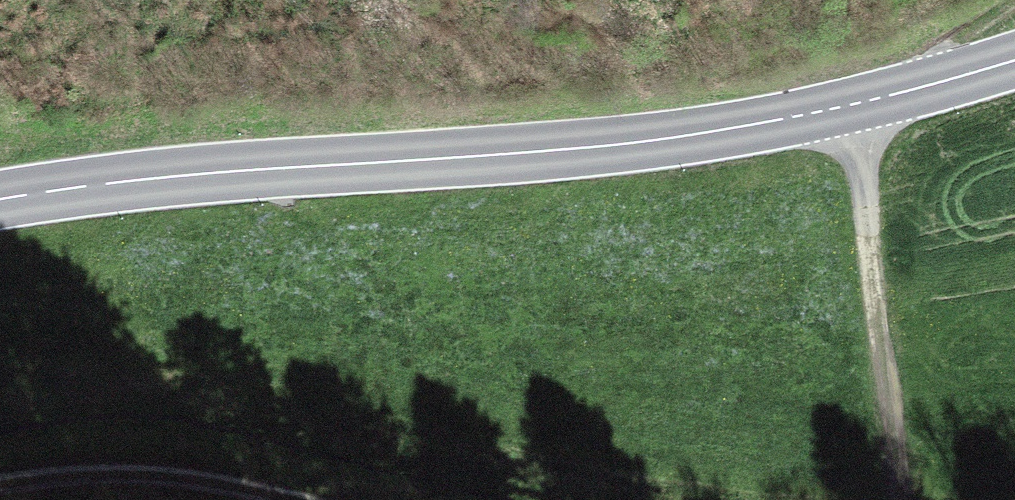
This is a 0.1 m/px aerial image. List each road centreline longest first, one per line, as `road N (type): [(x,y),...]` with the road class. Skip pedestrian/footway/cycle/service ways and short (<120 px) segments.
road 1 (secondary): [(0,199),(101,182),(551,151),(723,131),(1014,60)]
road 2 (track): [(903,499),(866,174),(848,107)]
road 3 (track): [(0,483),(166,476),(293,499)]
road 4 (track): [(1014,23),(896,95)]

